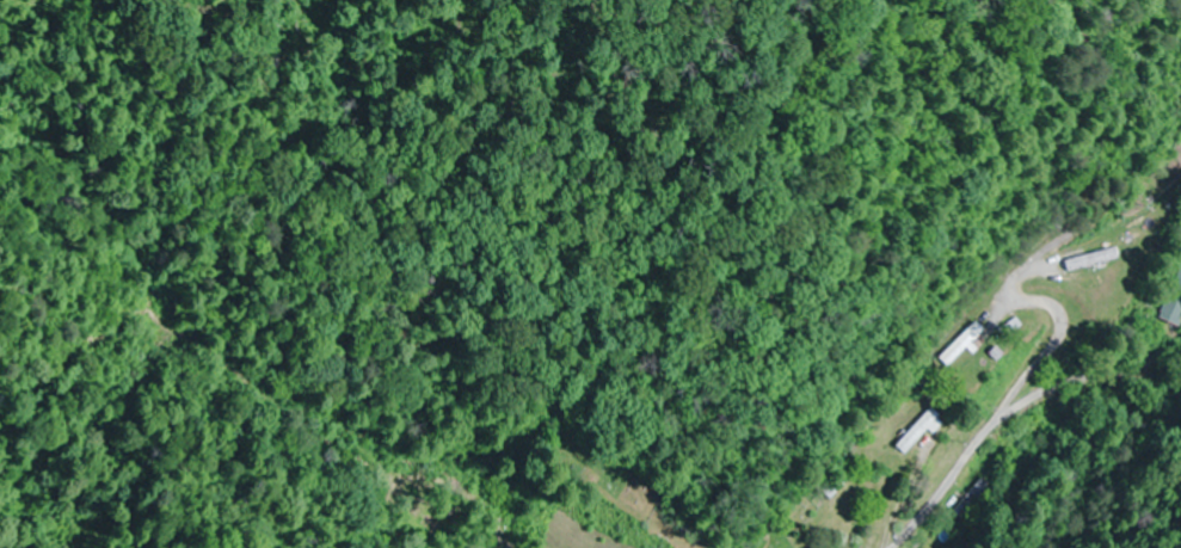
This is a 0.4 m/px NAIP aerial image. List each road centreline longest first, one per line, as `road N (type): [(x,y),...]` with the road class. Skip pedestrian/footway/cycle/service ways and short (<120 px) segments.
road 1 (residential): [(902,547),(983,442),(1042,398)]

